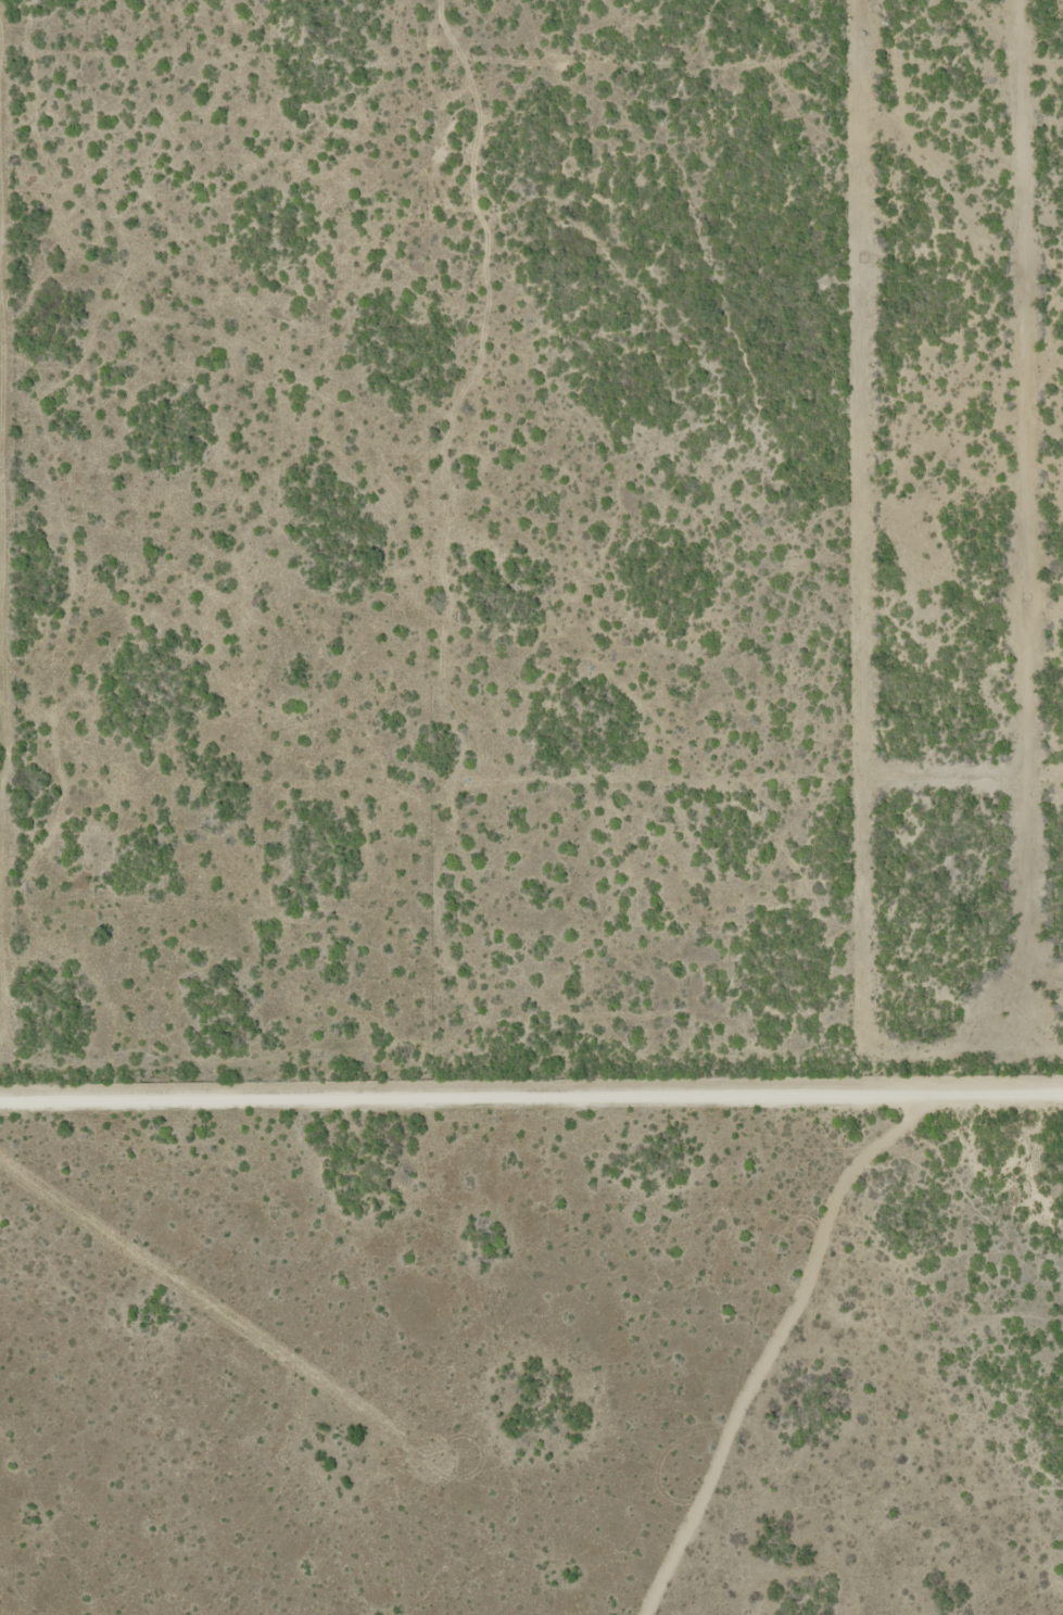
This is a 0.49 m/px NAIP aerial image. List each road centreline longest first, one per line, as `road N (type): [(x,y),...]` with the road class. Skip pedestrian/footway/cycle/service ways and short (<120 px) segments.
road 1 (residential): [(0,1097),(1062,1089)]

